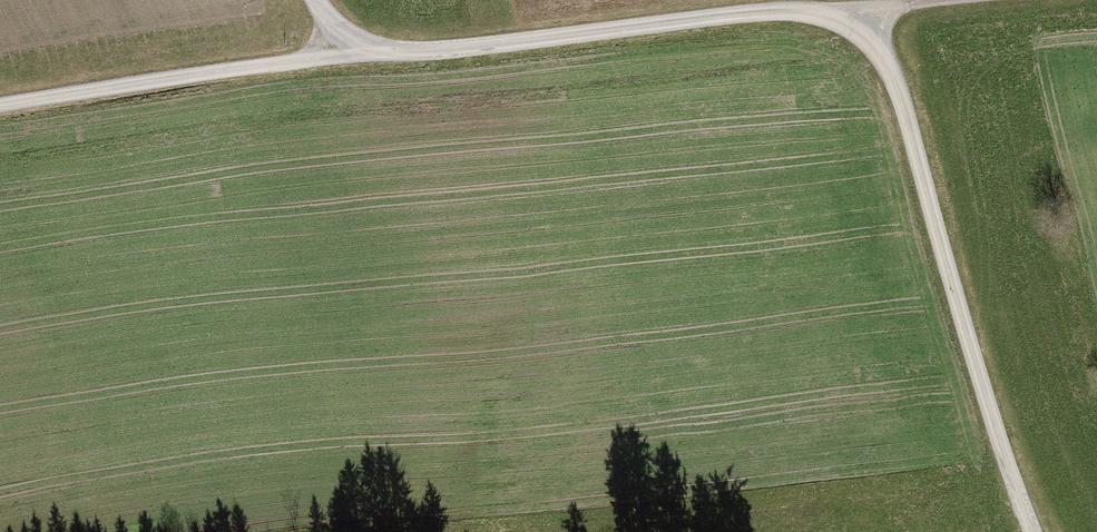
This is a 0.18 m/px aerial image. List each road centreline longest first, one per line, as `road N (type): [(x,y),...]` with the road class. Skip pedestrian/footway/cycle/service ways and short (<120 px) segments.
road 1 (track): [(856,27),(800,12),(393,52),(339,30),(315,0)]
road 2 (track): [(856,27),(878,46),(901,96),(1032,531)]
road 3 (track): [(0,106),(376,47)]

